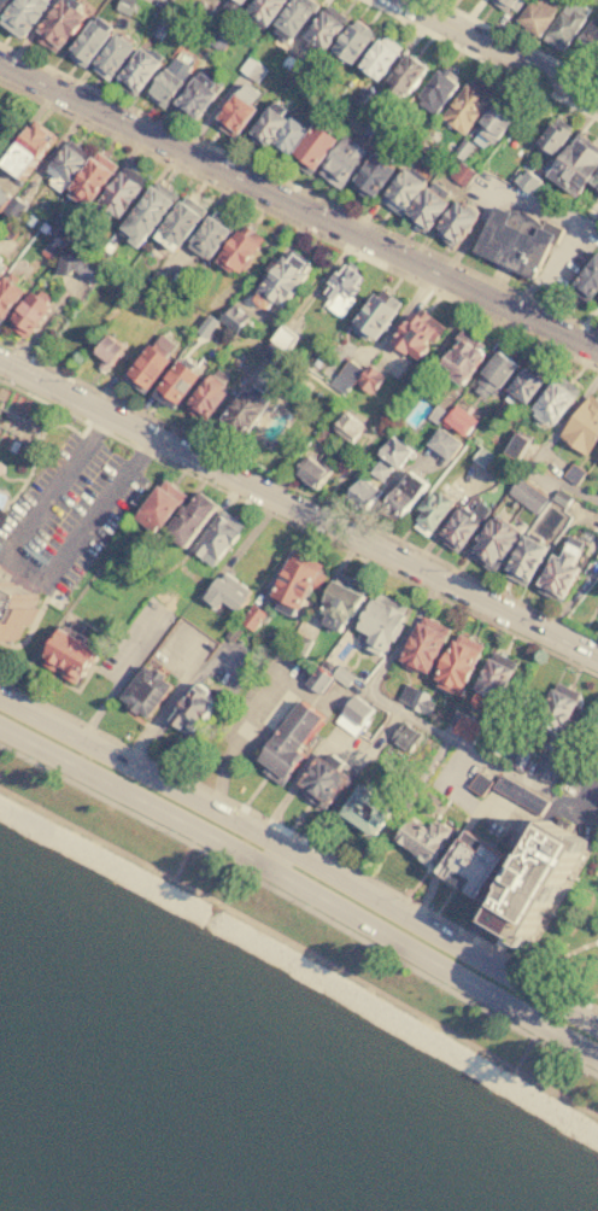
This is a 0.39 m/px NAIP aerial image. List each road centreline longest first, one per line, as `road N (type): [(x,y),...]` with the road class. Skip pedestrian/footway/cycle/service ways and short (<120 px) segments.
road 1 (primary): [(0,730),(222,843),(597,1060)]
road 2 (primary): [(597,1031),(201,806),(0,703)]
road 3 (secondary): [(0,362),(597,657)]
road 4 (secondary): [(597,349),(0,62)]
road 5 (residential): [(107,417),(5,557),(41,584),(148,439)]
road 6 (residential): [(396,0),(597,103)]

